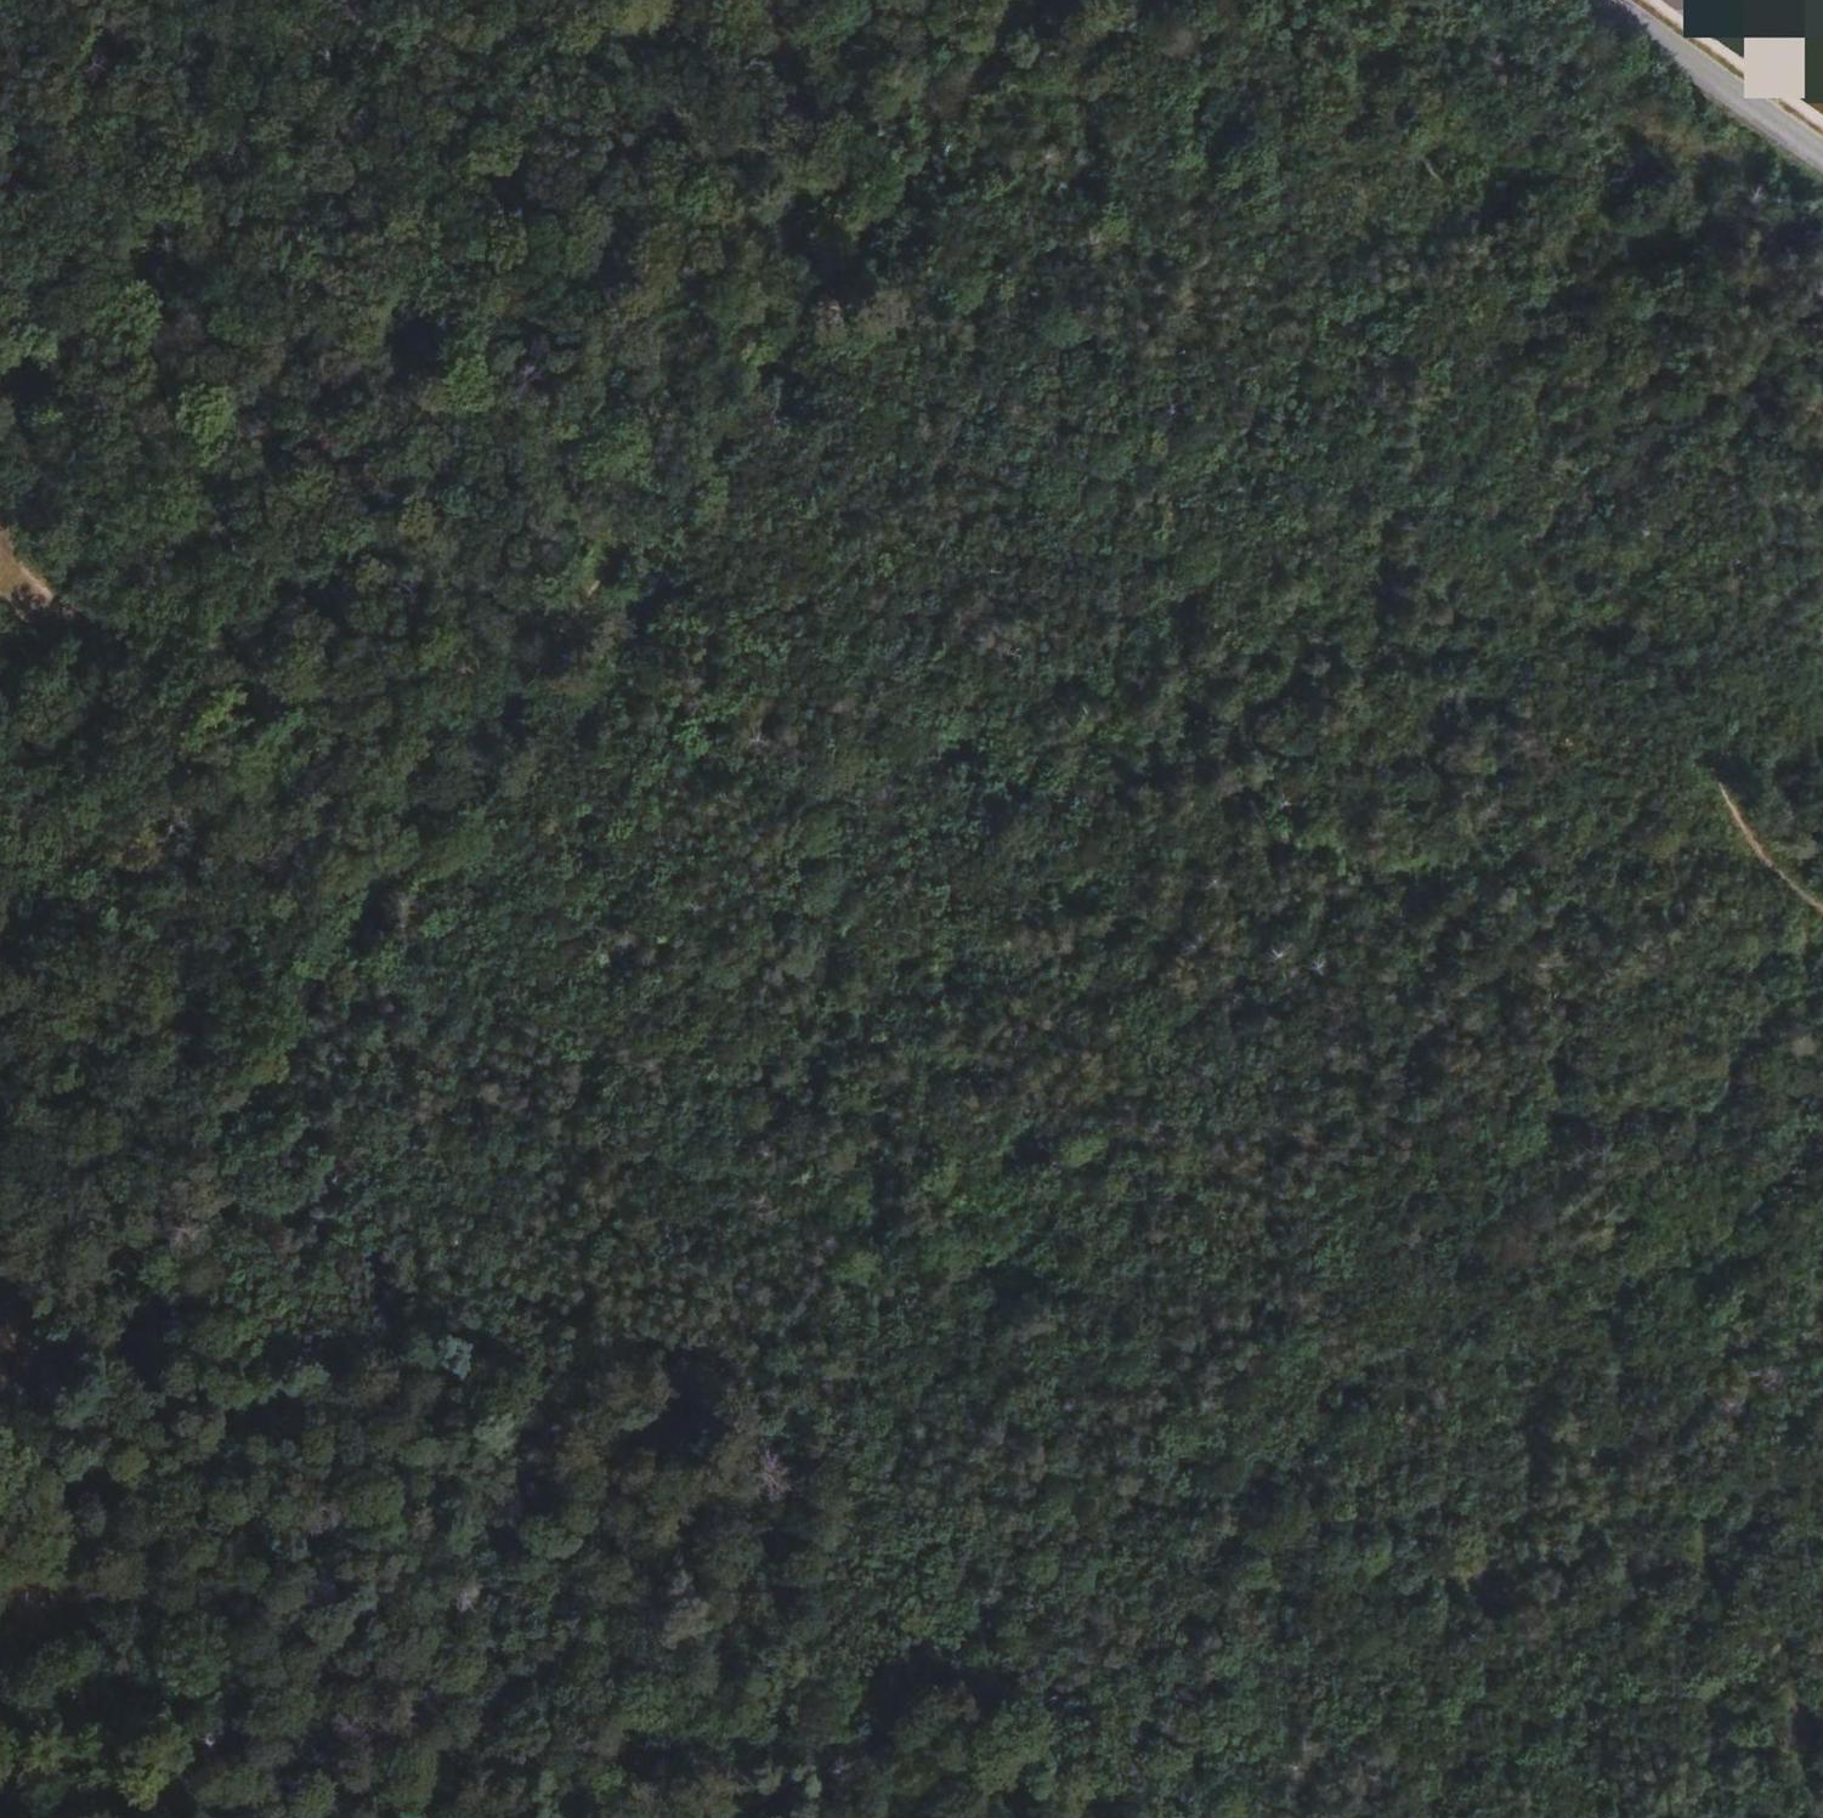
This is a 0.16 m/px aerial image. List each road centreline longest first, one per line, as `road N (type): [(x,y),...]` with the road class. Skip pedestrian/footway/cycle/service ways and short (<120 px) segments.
road 1 (track): [(0,1134),(523,687),(1049,0)]
road 2 (track): [(1281,0),(1296,38),(1390,115),(1526,307),(1540,397),(1563,464),(1645,579),(1703,754),(1776,869),(1822,904)]
road 3 (track): [(0,555),(4,565),(223,658),(382,651),(523,687)]
road 4 (tertiary): [(1822,161),(1599,0)]

